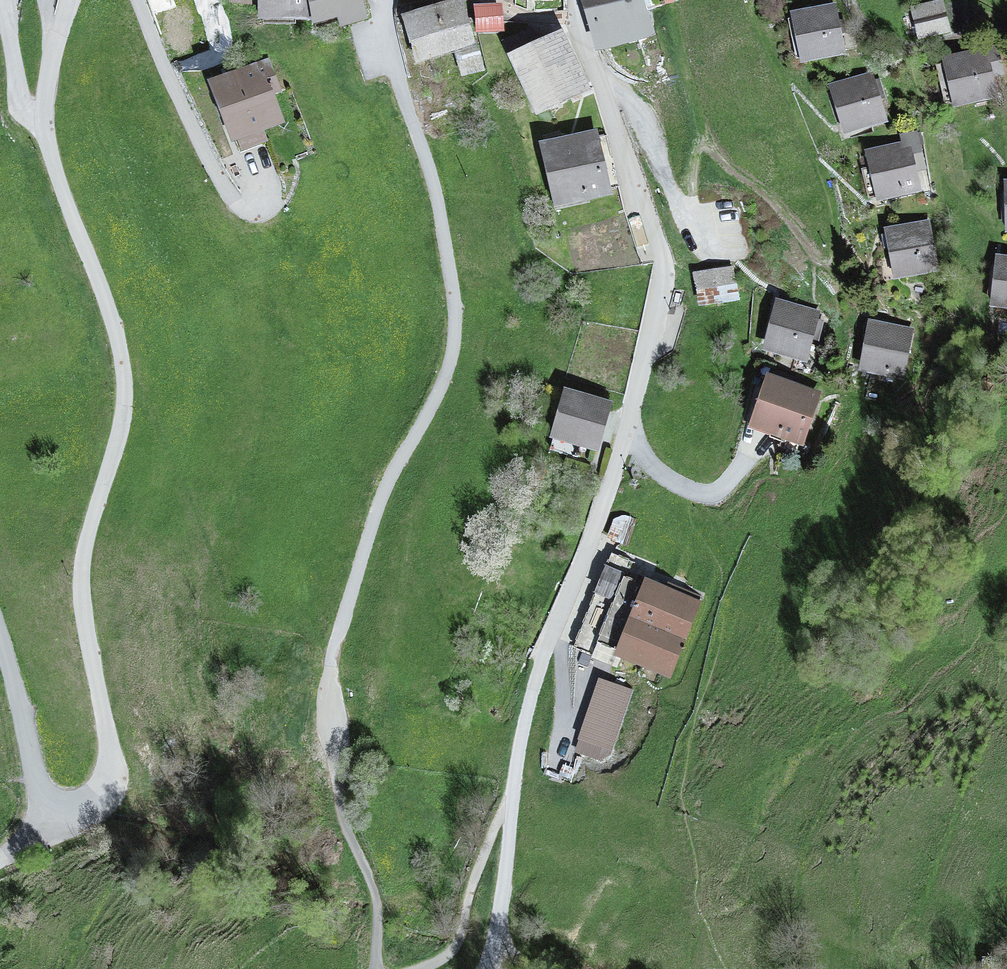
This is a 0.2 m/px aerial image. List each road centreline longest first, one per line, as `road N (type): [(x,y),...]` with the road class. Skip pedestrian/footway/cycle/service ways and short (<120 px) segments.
road 1 (residential): [(0,654),(32,780),(52,819),(89,812),(112,774),(82,594),(86,529),(114,451),(122,382),(96,282),(42,142),(65,0)]
road 2 (residential): [(384,0),(385,62),(426,168),(454,286),(452,375),(386,488),(333,653),(339,779),(357,867),(382,929),(379,968)]
road 3 (residential): [(631,404),(593,551),(527,703),(509,822)]
road 4 (residential): [(584,43),(657,267),(631,404)]
road 5 (residential): [(744,466),(723,496),(701,497),(667,484),(643,455),(631,404)]
road 6 (residential): [(413,968),(446,951),(483,846),(509,822)]
road 7 (residential): [(509,822),(499,946),(488,968)]

